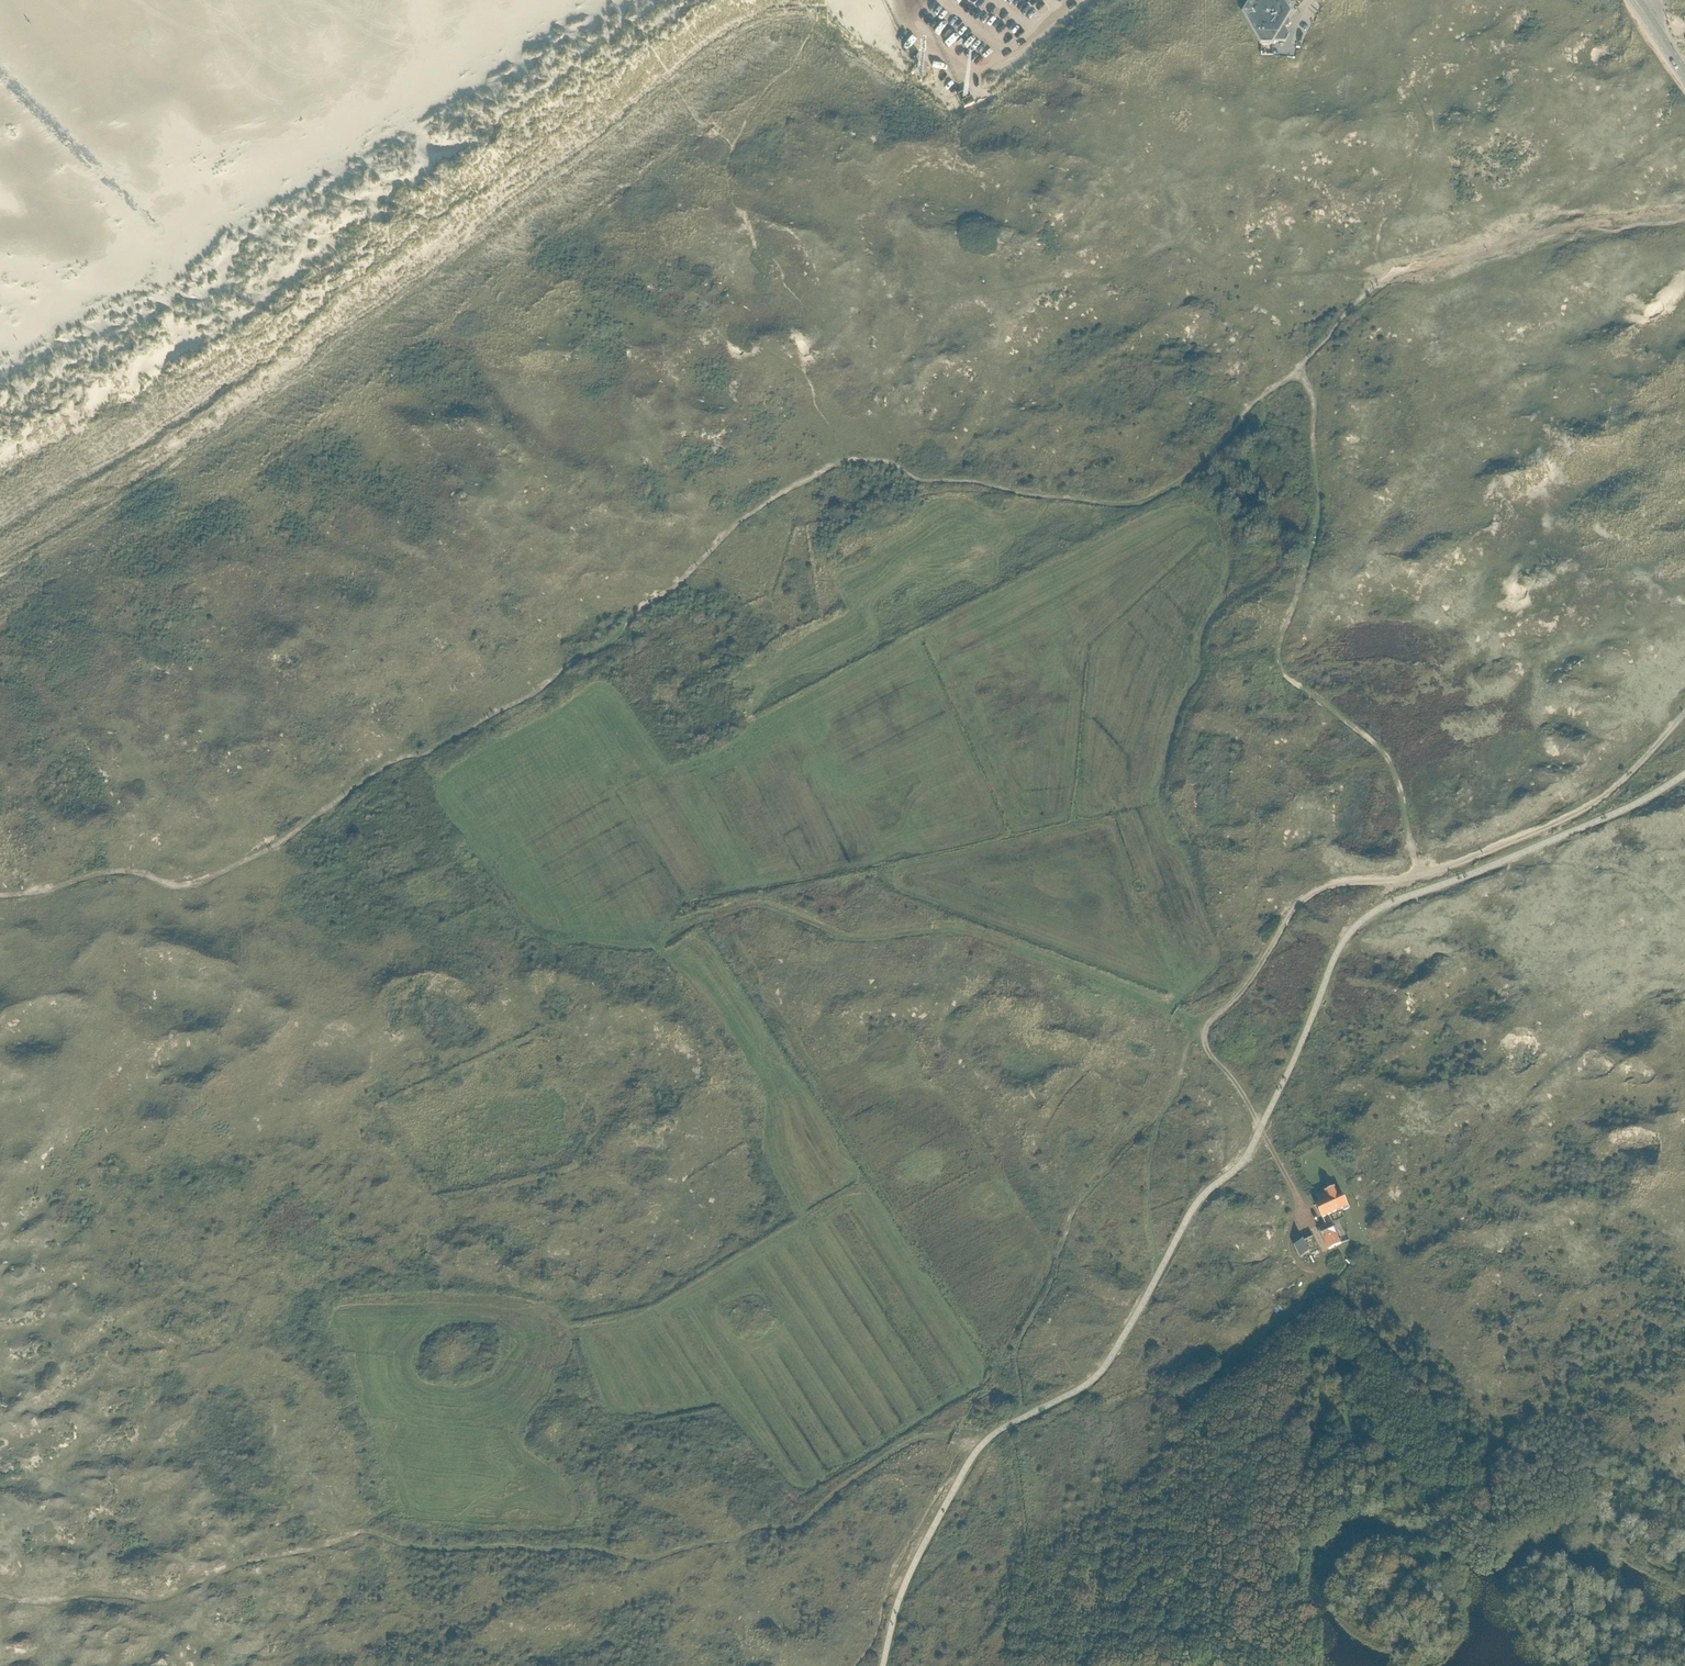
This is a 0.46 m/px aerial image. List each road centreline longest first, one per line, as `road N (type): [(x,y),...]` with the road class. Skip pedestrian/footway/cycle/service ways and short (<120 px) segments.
road 1 (track): [(979,1434),(909,1442),(803,1524),(753,1528),(650,1560),(572,1546),(419,1548),(361,1530),(248,1560),(160,1600),(0,1595)]
road 2 (track): [(1684,712),(1614,790),(1566,820),(1421,873),(1340,883),(1309,896),(1245,991),(1207,1030)]
road 3 (track): [(1207,1030),(1180,1068),(1165,1112),(1065,1227),(1047,1291),(1017,1348),(1017,1415),(979,1434)]
road 4 (track): [(1207,1030),(1206,1046),(1247,1096),(1305,1213)]

